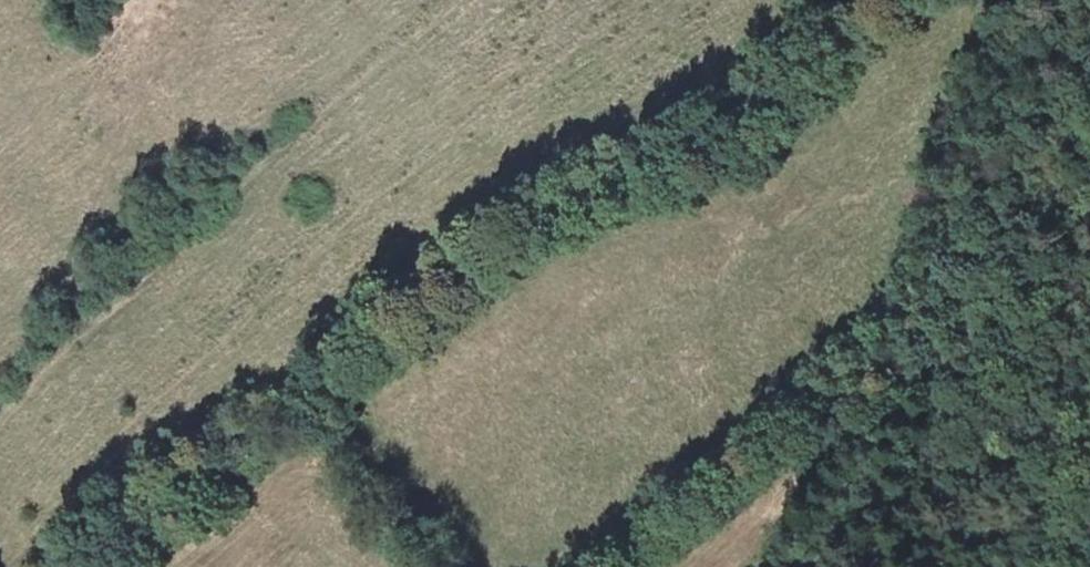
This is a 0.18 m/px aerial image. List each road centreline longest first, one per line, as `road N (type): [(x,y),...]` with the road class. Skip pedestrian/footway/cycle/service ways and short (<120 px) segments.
road 1 (track): [(894,0),(722,150),(456,289),(110,566)]

